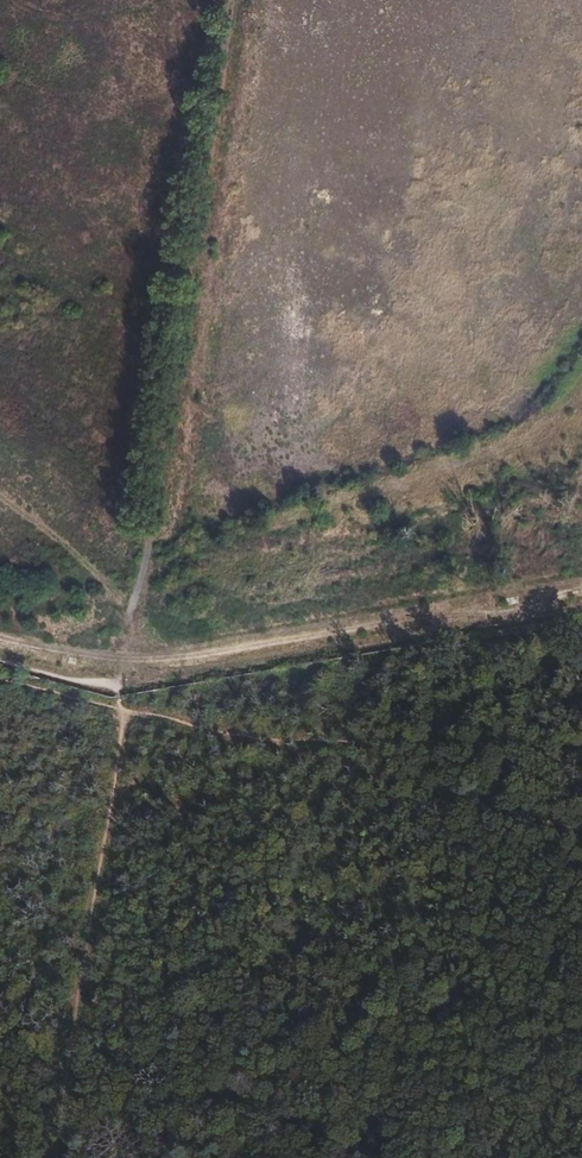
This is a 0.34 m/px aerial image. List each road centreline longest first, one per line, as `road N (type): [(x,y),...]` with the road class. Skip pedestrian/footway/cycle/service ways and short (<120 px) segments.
road 1 (track): [(123,692),(170,467),(231,0)]
road 2 (track): [(581,608),(123,692)]
road 3 (track): [(129,713),(54,1157)]
road 4 (track): [(234,735),(581,742)]
road 5 (track): [(0,684),(129,713)]

